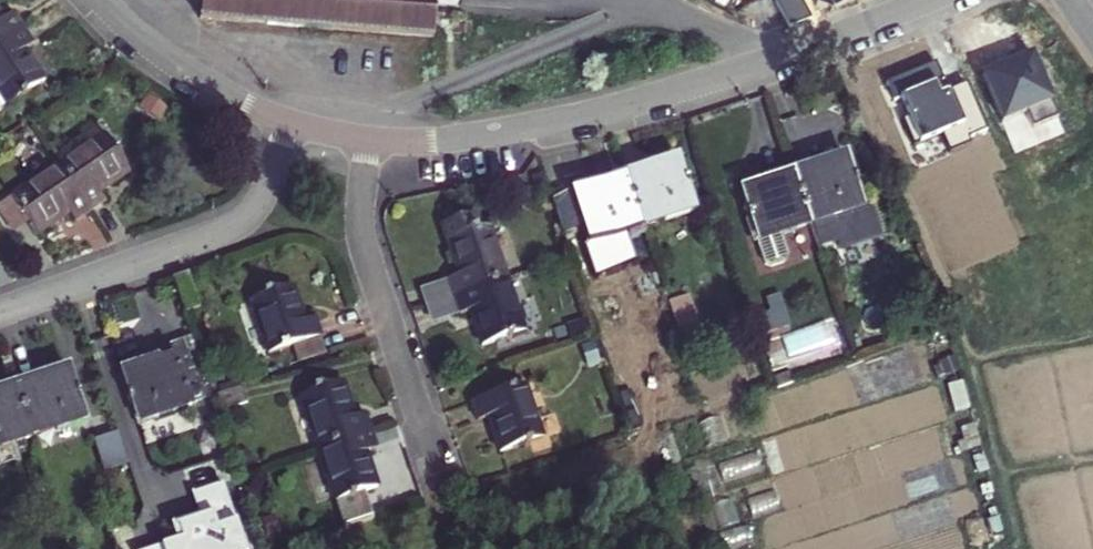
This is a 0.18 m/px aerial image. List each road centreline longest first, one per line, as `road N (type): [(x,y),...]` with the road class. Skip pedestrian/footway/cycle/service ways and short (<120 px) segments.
road 1 (residential): [(920,0),(615,108),(466,138),(366,140)]
road 2 (residential): [(0,309),(239,221),(260,201),(288,121)]
road 3 (residential): [(366,140),(361,241),(440,480)]
road 4 (residential): [(288,121),(184,71),(99,0)]

